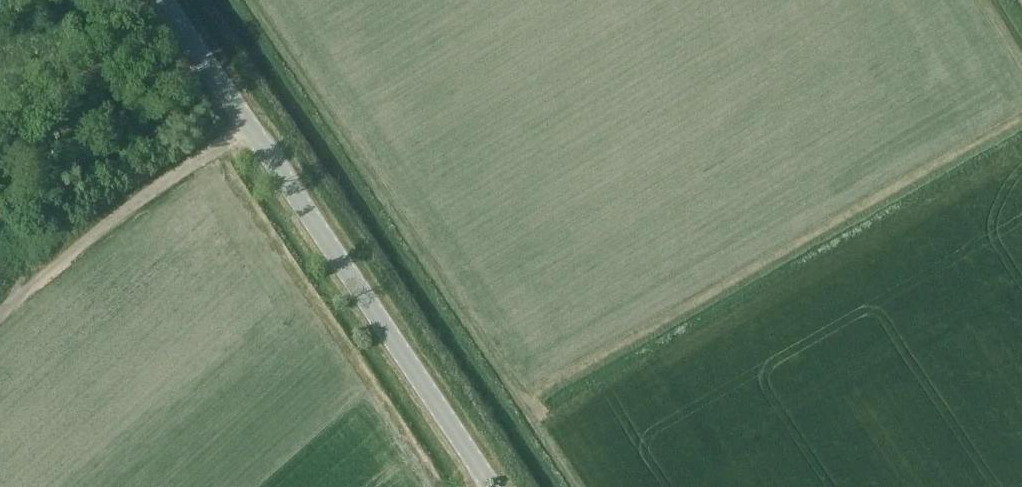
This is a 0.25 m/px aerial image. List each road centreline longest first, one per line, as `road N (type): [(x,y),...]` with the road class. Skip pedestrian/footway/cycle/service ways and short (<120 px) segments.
road 1 (unclassified): [(489,486),(158,0)]

